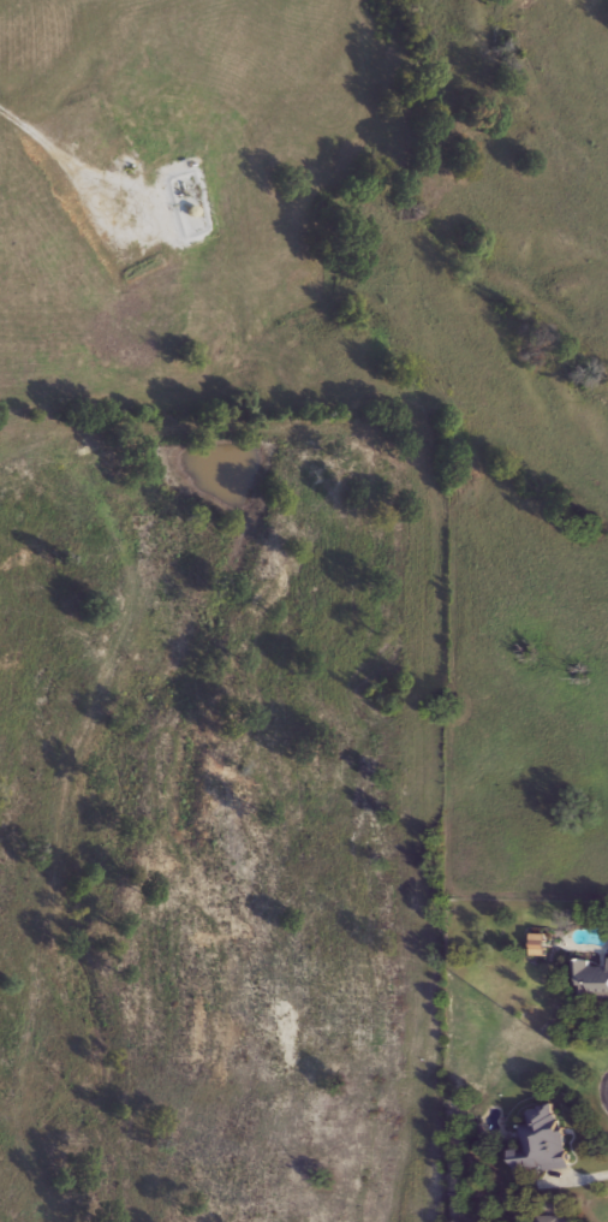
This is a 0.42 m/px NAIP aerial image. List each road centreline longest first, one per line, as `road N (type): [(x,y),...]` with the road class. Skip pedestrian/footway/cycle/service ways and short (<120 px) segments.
road 1 (residential): [(0,474),(213,425)]

